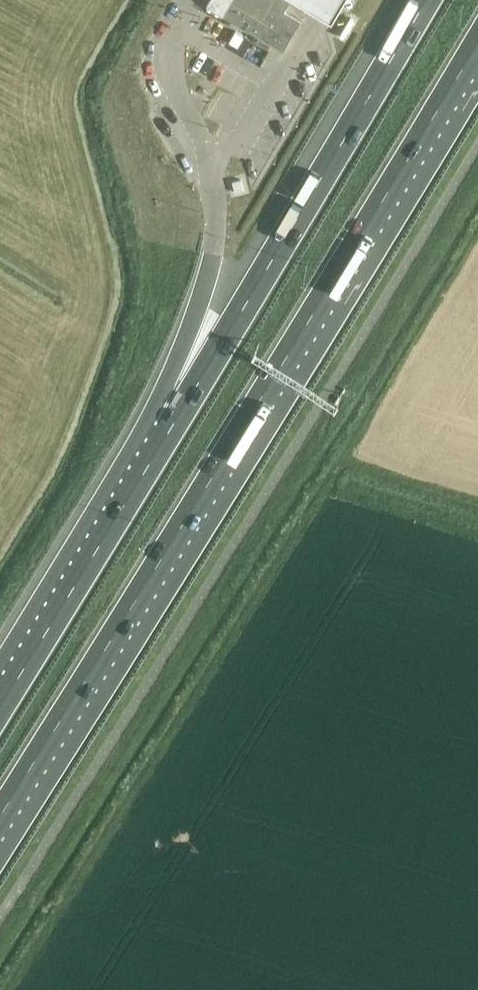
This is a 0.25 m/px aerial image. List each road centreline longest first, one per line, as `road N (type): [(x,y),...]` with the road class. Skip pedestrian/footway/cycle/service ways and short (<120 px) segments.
road 1 (motorway): [(0,815),(477,43)]
road 2 (motorway): [(425,0),(170,429)]
road 3 (motorway): [(170,429),(0,704)]
road 4 (motorway): [(212,252),(170,429)]

